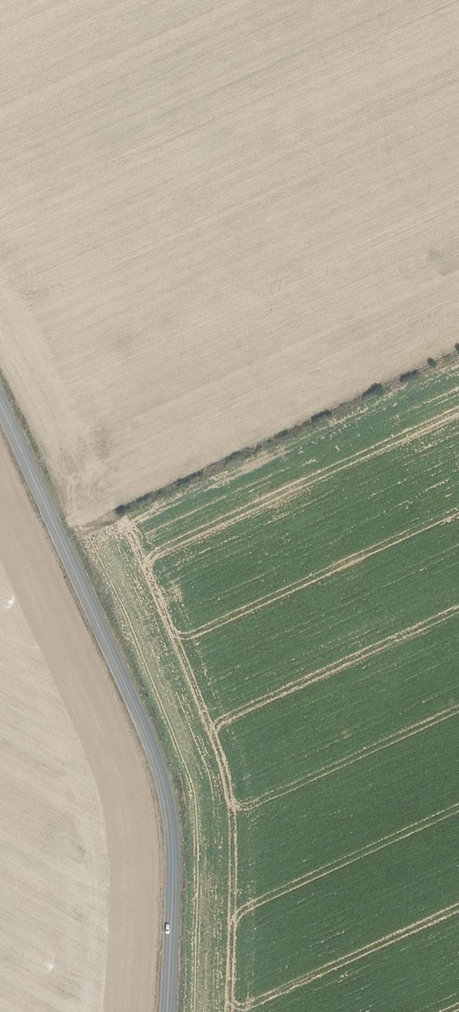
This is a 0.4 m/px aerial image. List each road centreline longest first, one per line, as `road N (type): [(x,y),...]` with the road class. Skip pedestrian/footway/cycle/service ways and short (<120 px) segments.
road 1 (secondary): [(165,1011),(172,827),(159,771),(0,407)]

